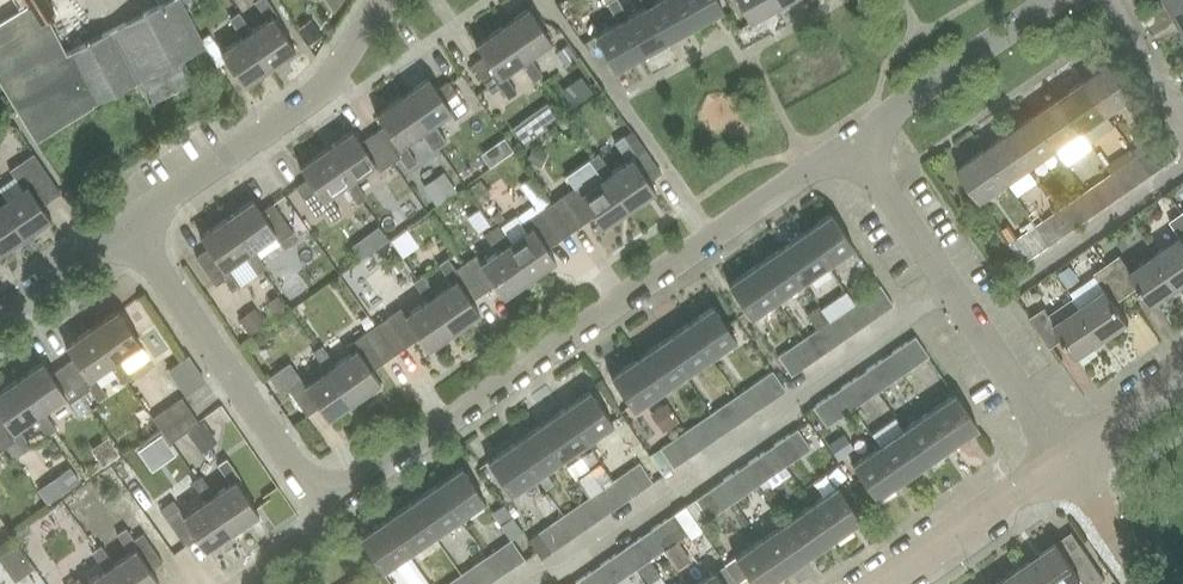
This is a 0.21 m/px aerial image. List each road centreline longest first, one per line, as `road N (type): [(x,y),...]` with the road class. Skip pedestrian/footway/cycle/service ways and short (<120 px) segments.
road 1 (residential): [(331,486),(391,462),(848,143)]
road 2 (unclassified): [(1067,459),(848,143)]
road 3 (residential): [(124,224),(318,95),(385,0)]
road 4 (unclassified): [(331,486),(290,464),(124,224)]
road 5 (residential): [(848,143),(1055,0)]
road 6 (residential): [(888,583),(1067,459)]
road 7 (residential): [(0,312),(124,224)]
road 8 (unclassified): [(1150,583),(1067,459)]
road 9 (unclassified): [(235,583),(321,523),(331,486)]
road 10 (residential): [(1067,459),(1182,375)]

